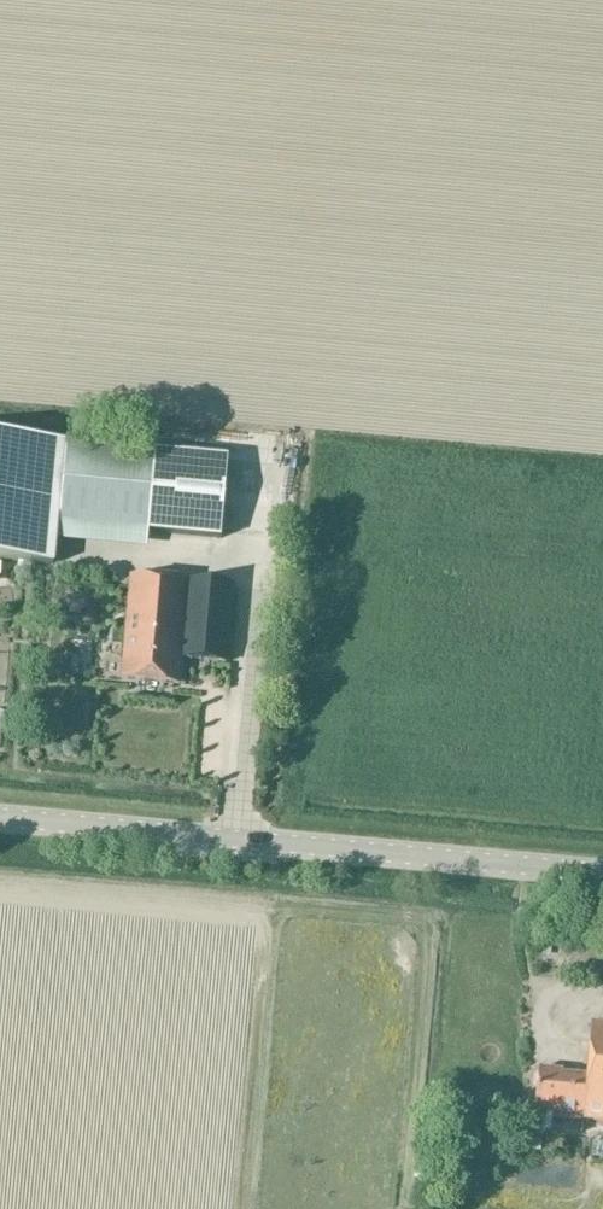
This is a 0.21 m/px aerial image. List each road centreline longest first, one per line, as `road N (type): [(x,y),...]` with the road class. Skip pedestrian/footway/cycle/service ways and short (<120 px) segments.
road 1 (tertiary): [(602,871),(0,816)]

